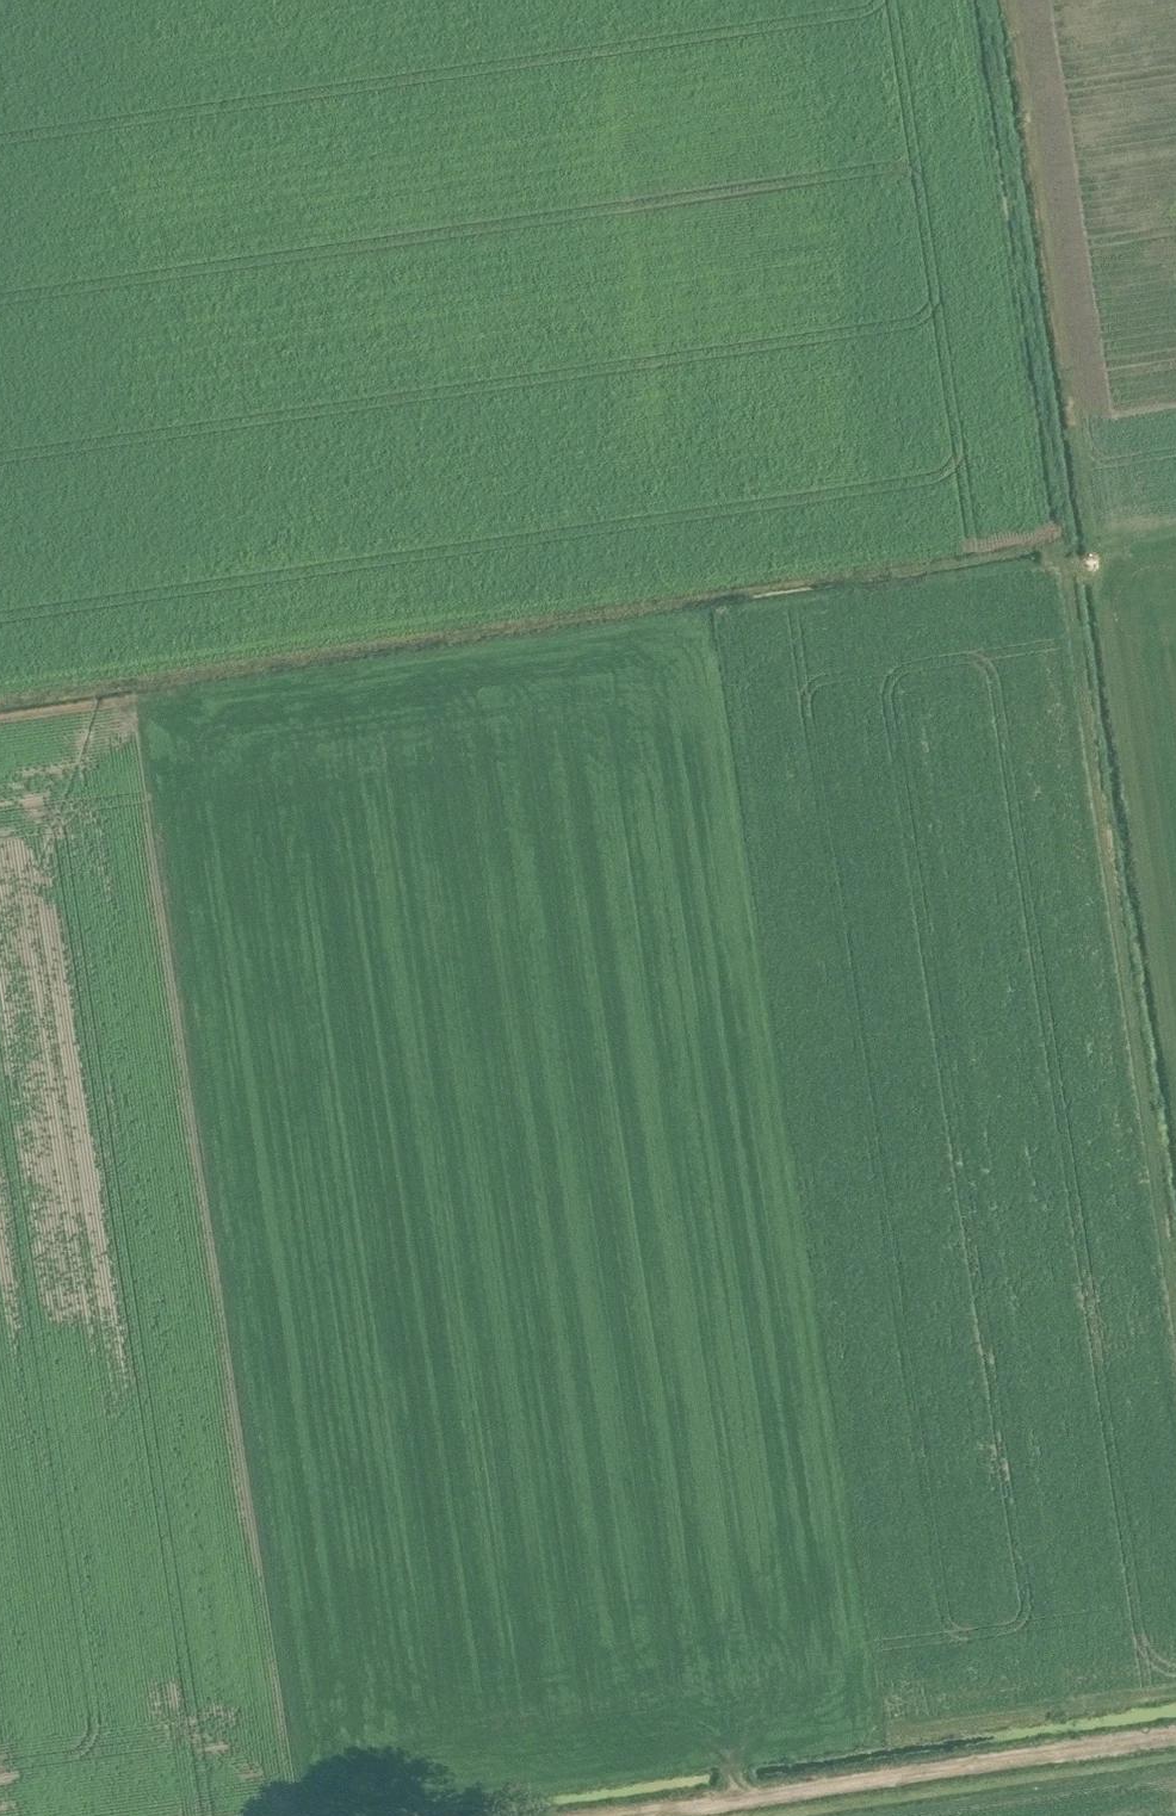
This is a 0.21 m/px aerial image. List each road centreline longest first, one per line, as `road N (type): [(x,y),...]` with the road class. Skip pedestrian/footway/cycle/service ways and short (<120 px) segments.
road 1 (track): [(1175,1738),(646,1815)]

